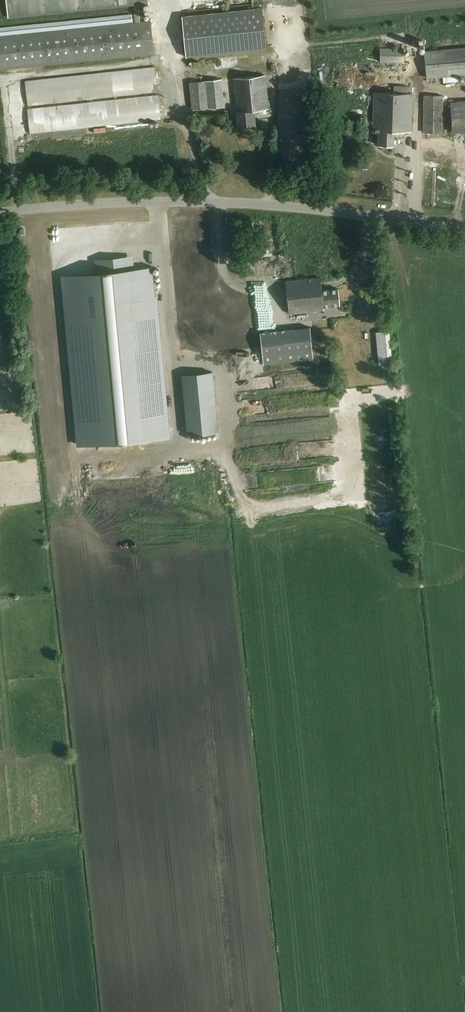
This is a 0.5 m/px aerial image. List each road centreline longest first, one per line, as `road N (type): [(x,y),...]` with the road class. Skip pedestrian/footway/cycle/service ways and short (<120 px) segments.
road 1 (unclassified): [(0,212),(109,202),(296,205),(464,228)]

